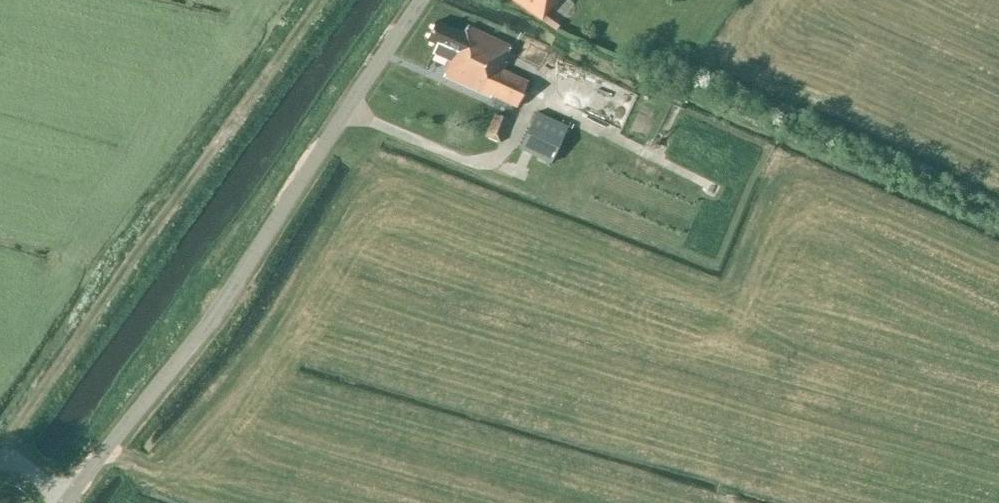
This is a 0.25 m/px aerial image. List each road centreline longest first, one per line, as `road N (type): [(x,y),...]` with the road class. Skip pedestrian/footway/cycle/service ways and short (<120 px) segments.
road 1 (unclassified): [(63,502),(215,314),(422,0)]

